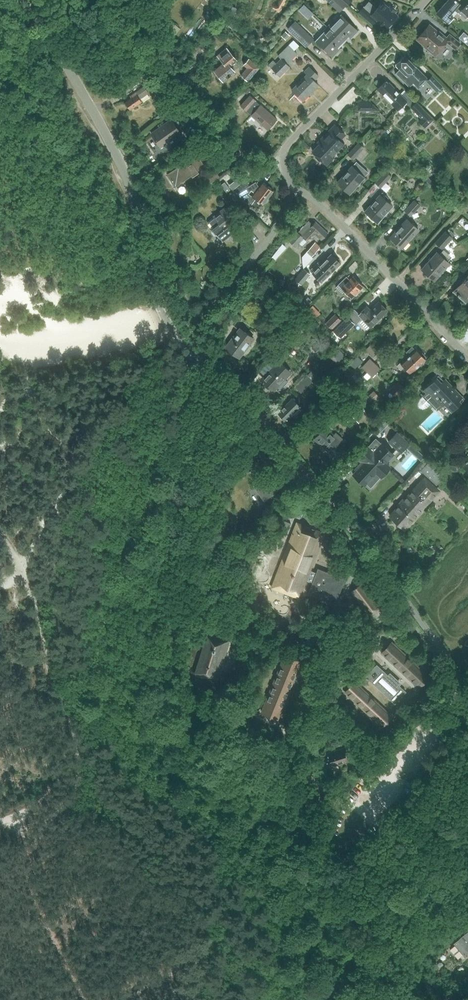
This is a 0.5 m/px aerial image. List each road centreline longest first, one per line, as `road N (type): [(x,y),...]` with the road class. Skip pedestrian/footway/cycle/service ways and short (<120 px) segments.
road 1 (residential): [(178,337),(281,442),(467,690)]
road 2 (residential): [(24,0),(110,140),(160,307),(178,337)]
road 3 (residential): [(291,189),(280,164),(285,147),(426,0)]
road 4 (residential): [(467,356),(316,199),(291,189)]
road 5 (residential): [(178,337),(272,235),(291,189)]

